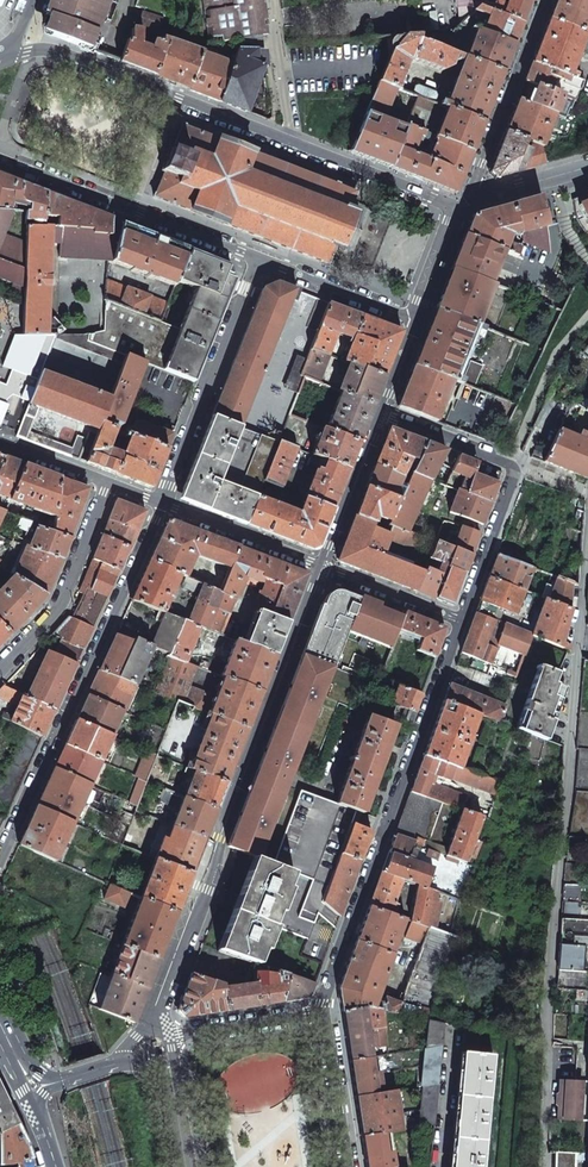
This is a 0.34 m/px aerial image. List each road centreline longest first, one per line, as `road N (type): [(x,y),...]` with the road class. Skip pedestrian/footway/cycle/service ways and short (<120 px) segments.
road 1 (residential): [(587,541),(549,1031),(545,1166)]
road 2 (residential): [(321,568),(156,1014),(161,1044)]
road 3 (residential): [(462,211),(59,55),(9,54)]
road 4 (residential): [(462,623),(325,1010)]
road 5 (residential): [(0,862),(159,506)]
road 6 (residential): [(0,158),(260,260)]
road 7 (residential): [(159,506),(260,260)]
road 8 (residential): [(541,0),(462,211)]
road 9 (residential): [(0,668),(64,597),(106,485)]
road 10 (residential): [(321,568),(159,506)]
road 11 (residential): [(260,260),(419,322)]
road 12 (residential): [(161,1044),(183,1029),(325,1010)]
road 13 (residential): [(384,413),(321,568)]
road 14 (residential): [(519,469),(462,623)]
road 15 (residential): [(325,1010),(349,1166)]
road 16 (residential): [(462,623),(321,568)]
road 17 (residential): [(519,469),(384,413)]
road 18 (secondary): [(161,1044),(26,1092)]
road 19 (residential): [(587,171),(462,211)]
road 20 (secondary): [(184,1166),(161,1044)]

